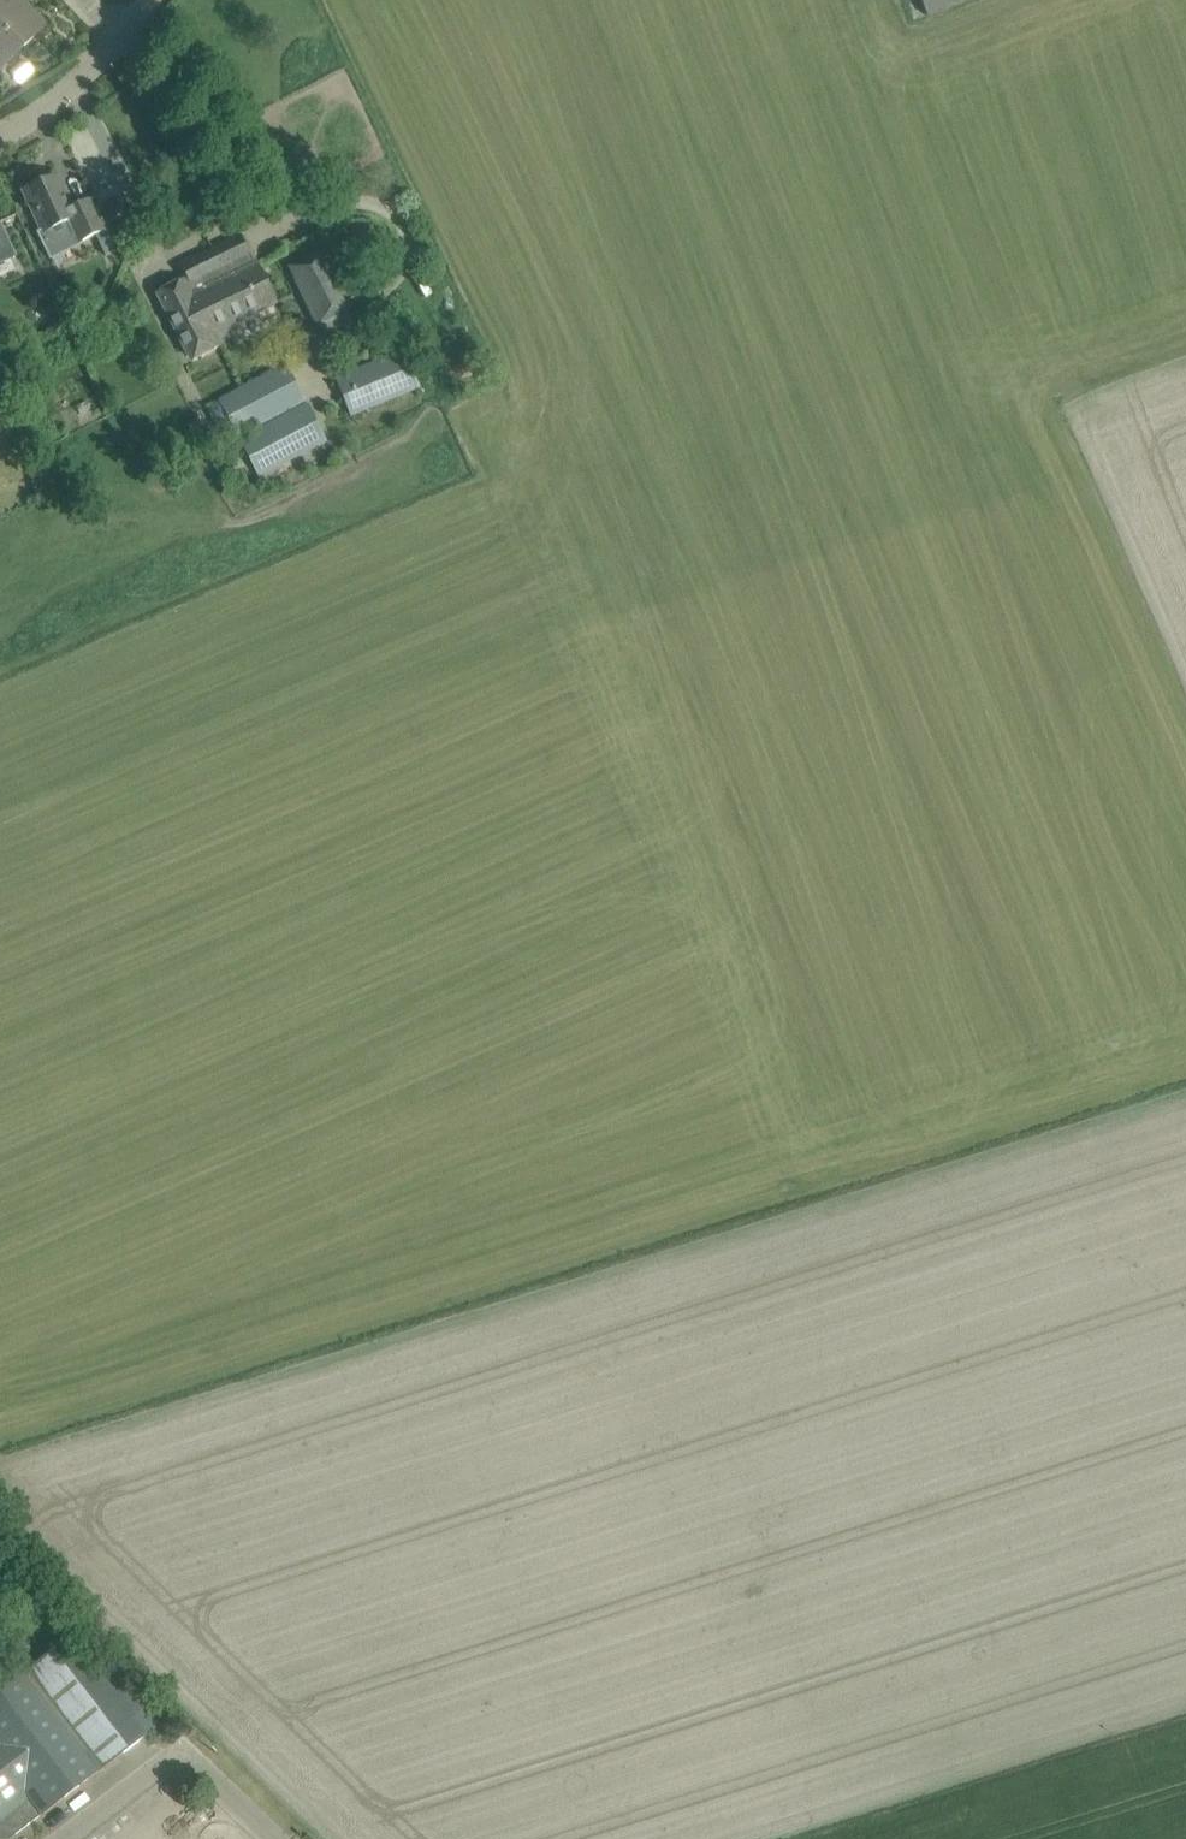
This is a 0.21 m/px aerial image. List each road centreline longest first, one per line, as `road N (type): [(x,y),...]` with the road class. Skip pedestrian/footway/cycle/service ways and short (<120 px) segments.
road 1 (residential): [(62,1838),(179,1749),(278,1838)]
road 2 (residential): [(0,137),(45,110),(122,34)]

